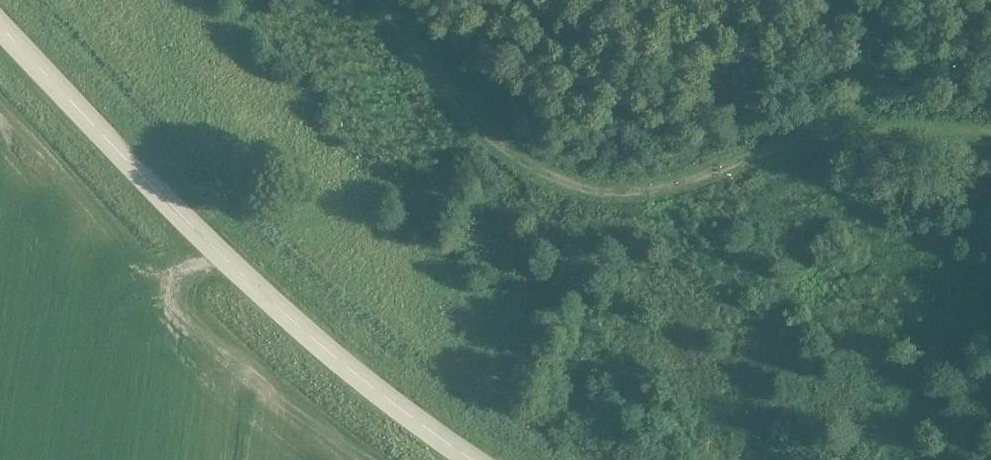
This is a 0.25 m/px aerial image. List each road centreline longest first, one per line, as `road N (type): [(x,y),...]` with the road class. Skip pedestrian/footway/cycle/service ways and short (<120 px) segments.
road 1 (track): [(376,0),(478,133),(516,166),(561,187),(654,191),(862,130),(990,131)]
road 2 (unclassified): [(472,459),(407,417),(229,265),(0,27)]

